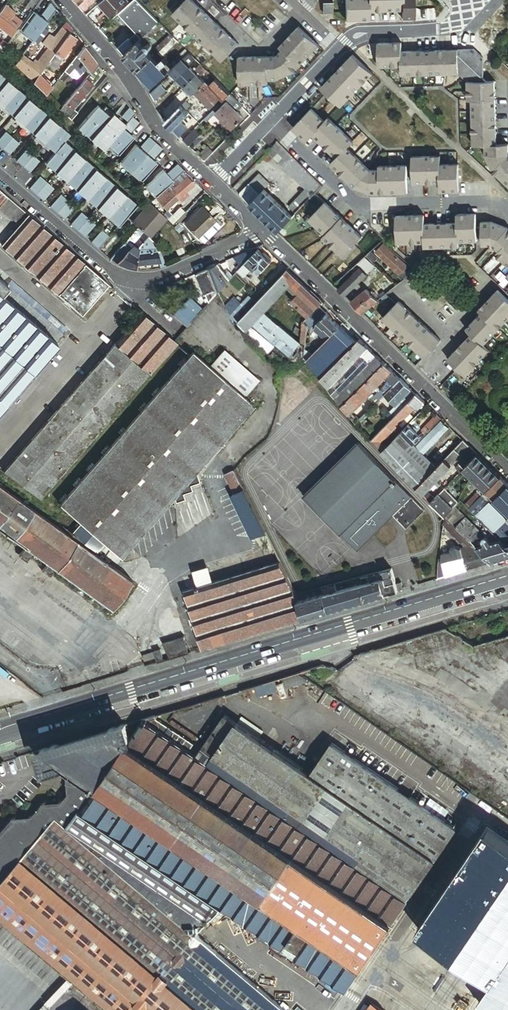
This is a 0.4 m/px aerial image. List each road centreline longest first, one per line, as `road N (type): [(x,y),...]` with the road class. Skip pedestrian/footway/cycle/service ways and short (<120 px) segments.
road 1 (secondary): [(507,578),(0,732)]
road 2 (residential): [(272,117),(358,206),(507,207)]
road 3 (residential): [(62,0),(125,72),(162,133),(213,182)]
road 4 (residential): [(265,232),(414,378)]
road 5 (unclassified): [(117,278),(169,276),(265,232)]
road 6 (unclassified): [(0,176),(117,278)]
road 7 (residential): [(339,45),(352,32),(456,28),(470,13)]
road 8 (residential): [(414,378),(507,469)]

